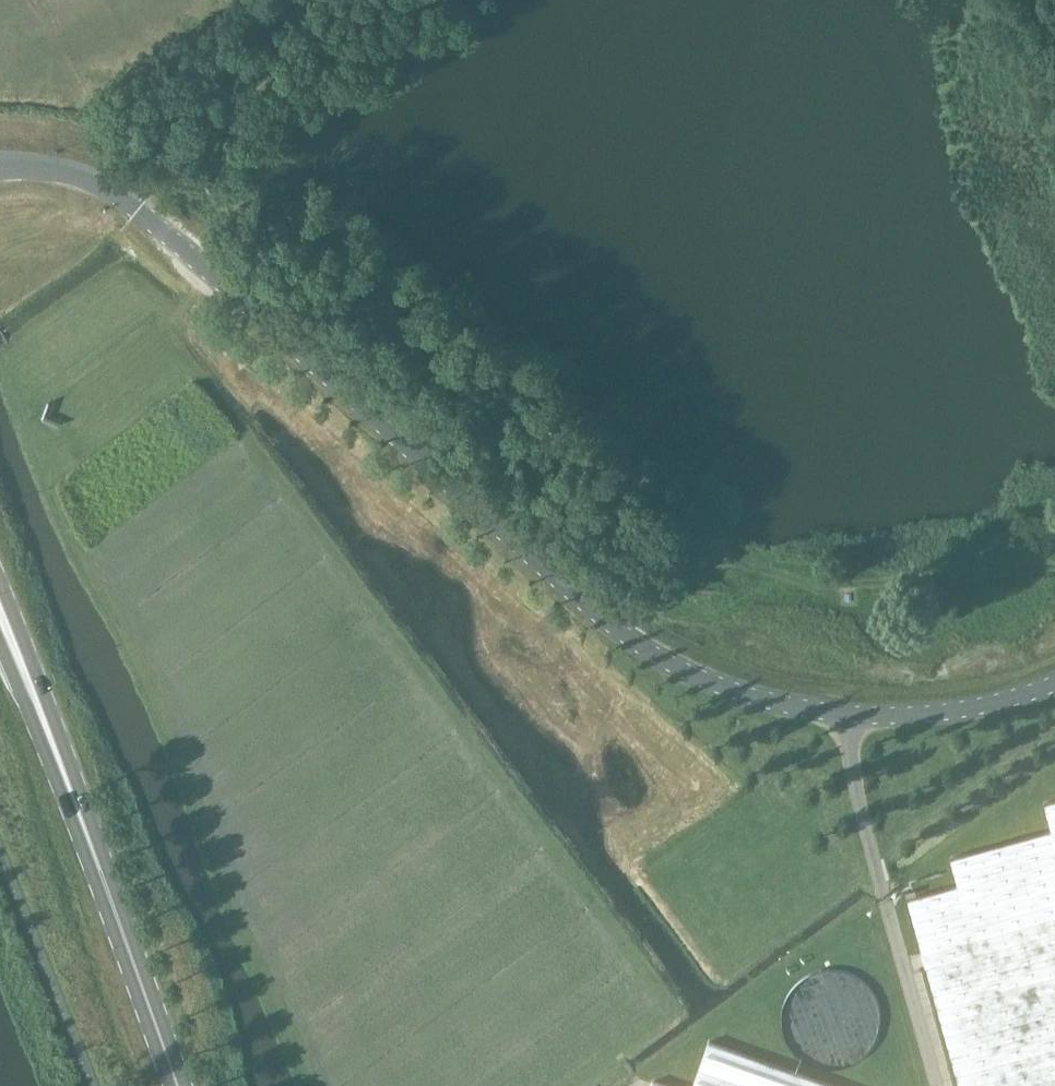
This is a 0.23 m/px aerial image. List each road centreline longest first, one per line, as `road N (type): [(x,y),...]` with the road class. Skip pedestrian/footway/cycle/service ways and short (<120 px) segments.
road 1 (unclassified): [(0,166),(68,172),(125,200),(561,588),(686,676),(791,707),(881,717),(981,708),(1054,685)]
road 2 (primary): [(118,920),(73,770),(0,580)]
road 3 (primary): [(0,643),(118,920)]
road 4 (primary): [(179,1085),(118,920)]

